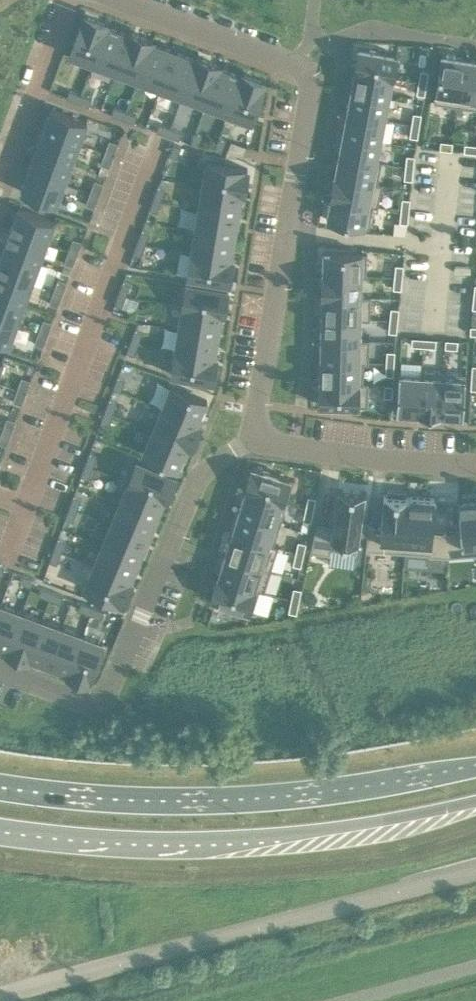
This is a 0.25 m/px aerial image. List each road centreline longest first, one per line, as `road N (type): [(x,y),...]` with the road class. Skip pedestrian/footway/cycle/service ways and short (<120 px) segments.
road 1 (residential): [(122,0),(295,61),(310,75),(259,394),(263,429)]
road 2 (unclassified): [(0,994),(475,873)]
road 3 (primary): [(0,831),(86,843),(210,844),(475,802)]
road 4 (primary): [(475,768),(206,802),(0,789)]
road 5 (residential): [(263,429),(200,479),(100,706),(0,670)]
road 6 (residential): [(263,429),(297,447),(475,460)]
road 7 (residential): [(0,194),(71,0)]

